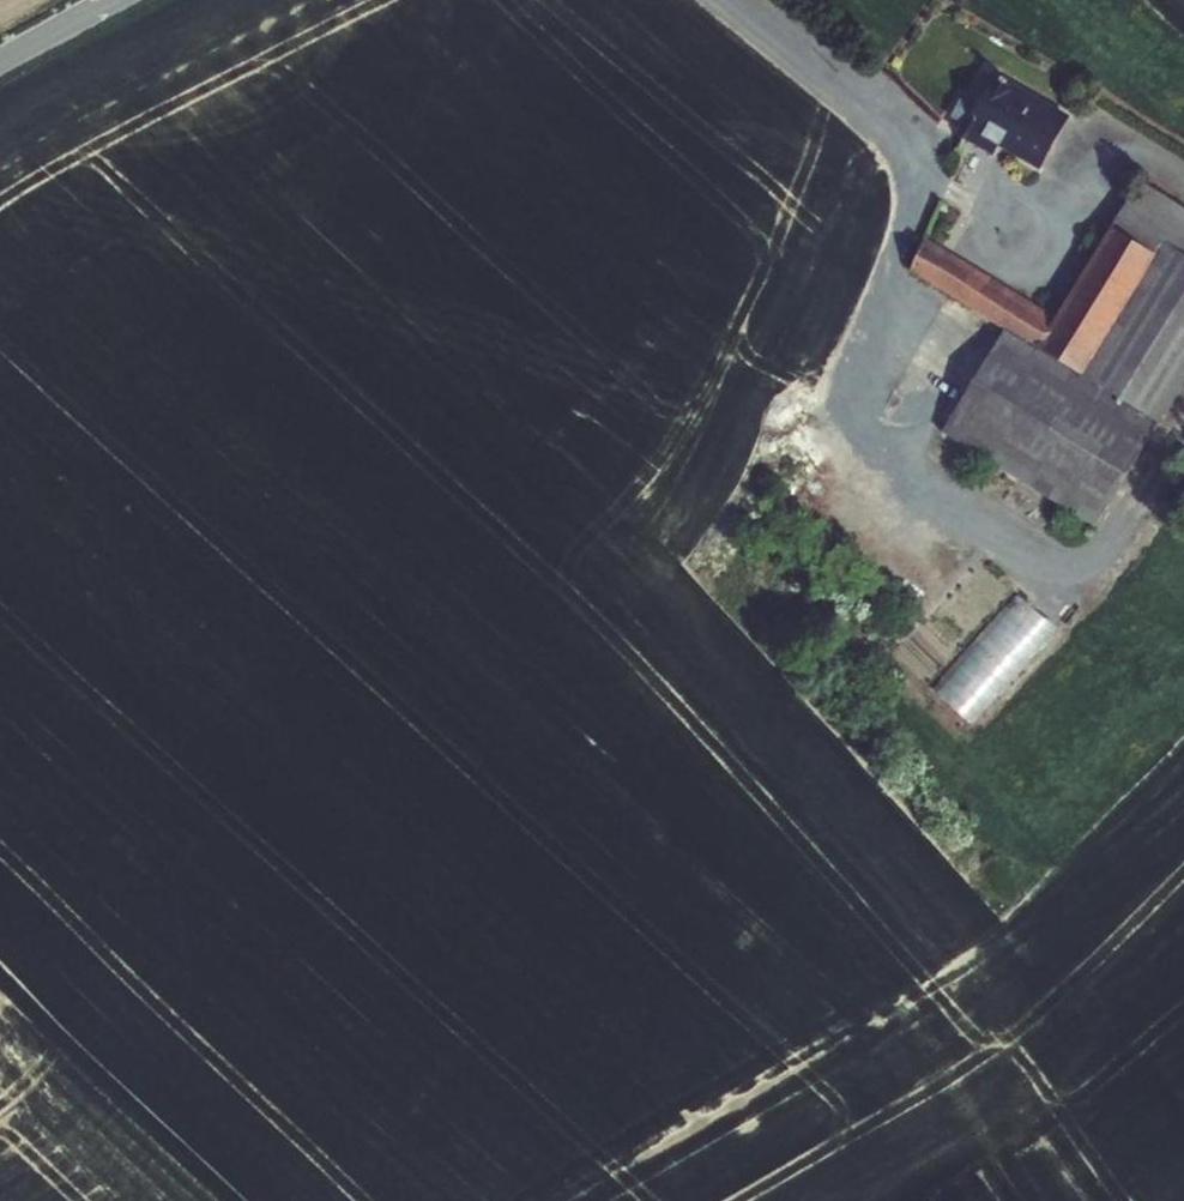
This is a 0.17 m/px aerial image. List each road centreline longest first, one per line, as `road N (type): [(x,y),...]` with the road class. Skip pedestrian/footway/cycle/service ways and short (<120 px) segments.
road 1 (tertiary): [(0,71),(124,0)]

